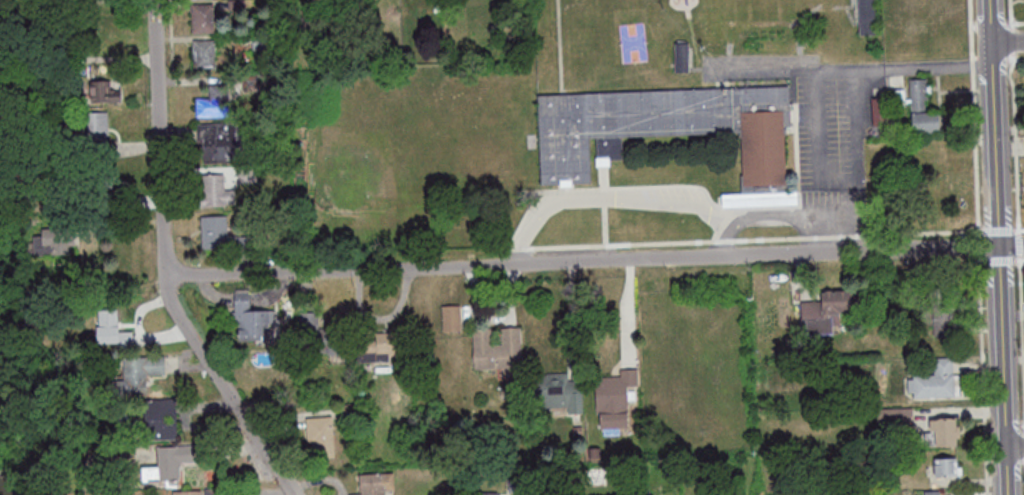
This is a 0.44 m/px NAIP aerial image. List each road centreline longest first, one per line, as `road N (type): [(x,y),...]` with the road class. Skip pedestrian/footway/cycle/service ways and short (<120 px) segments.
road 1 (residential): [(1023,246),(165,275)]
road 2 (residential): [(293,494),(166,294),(153,0)]
road 3 (tertiary): [(1006,494),(989,0)]

